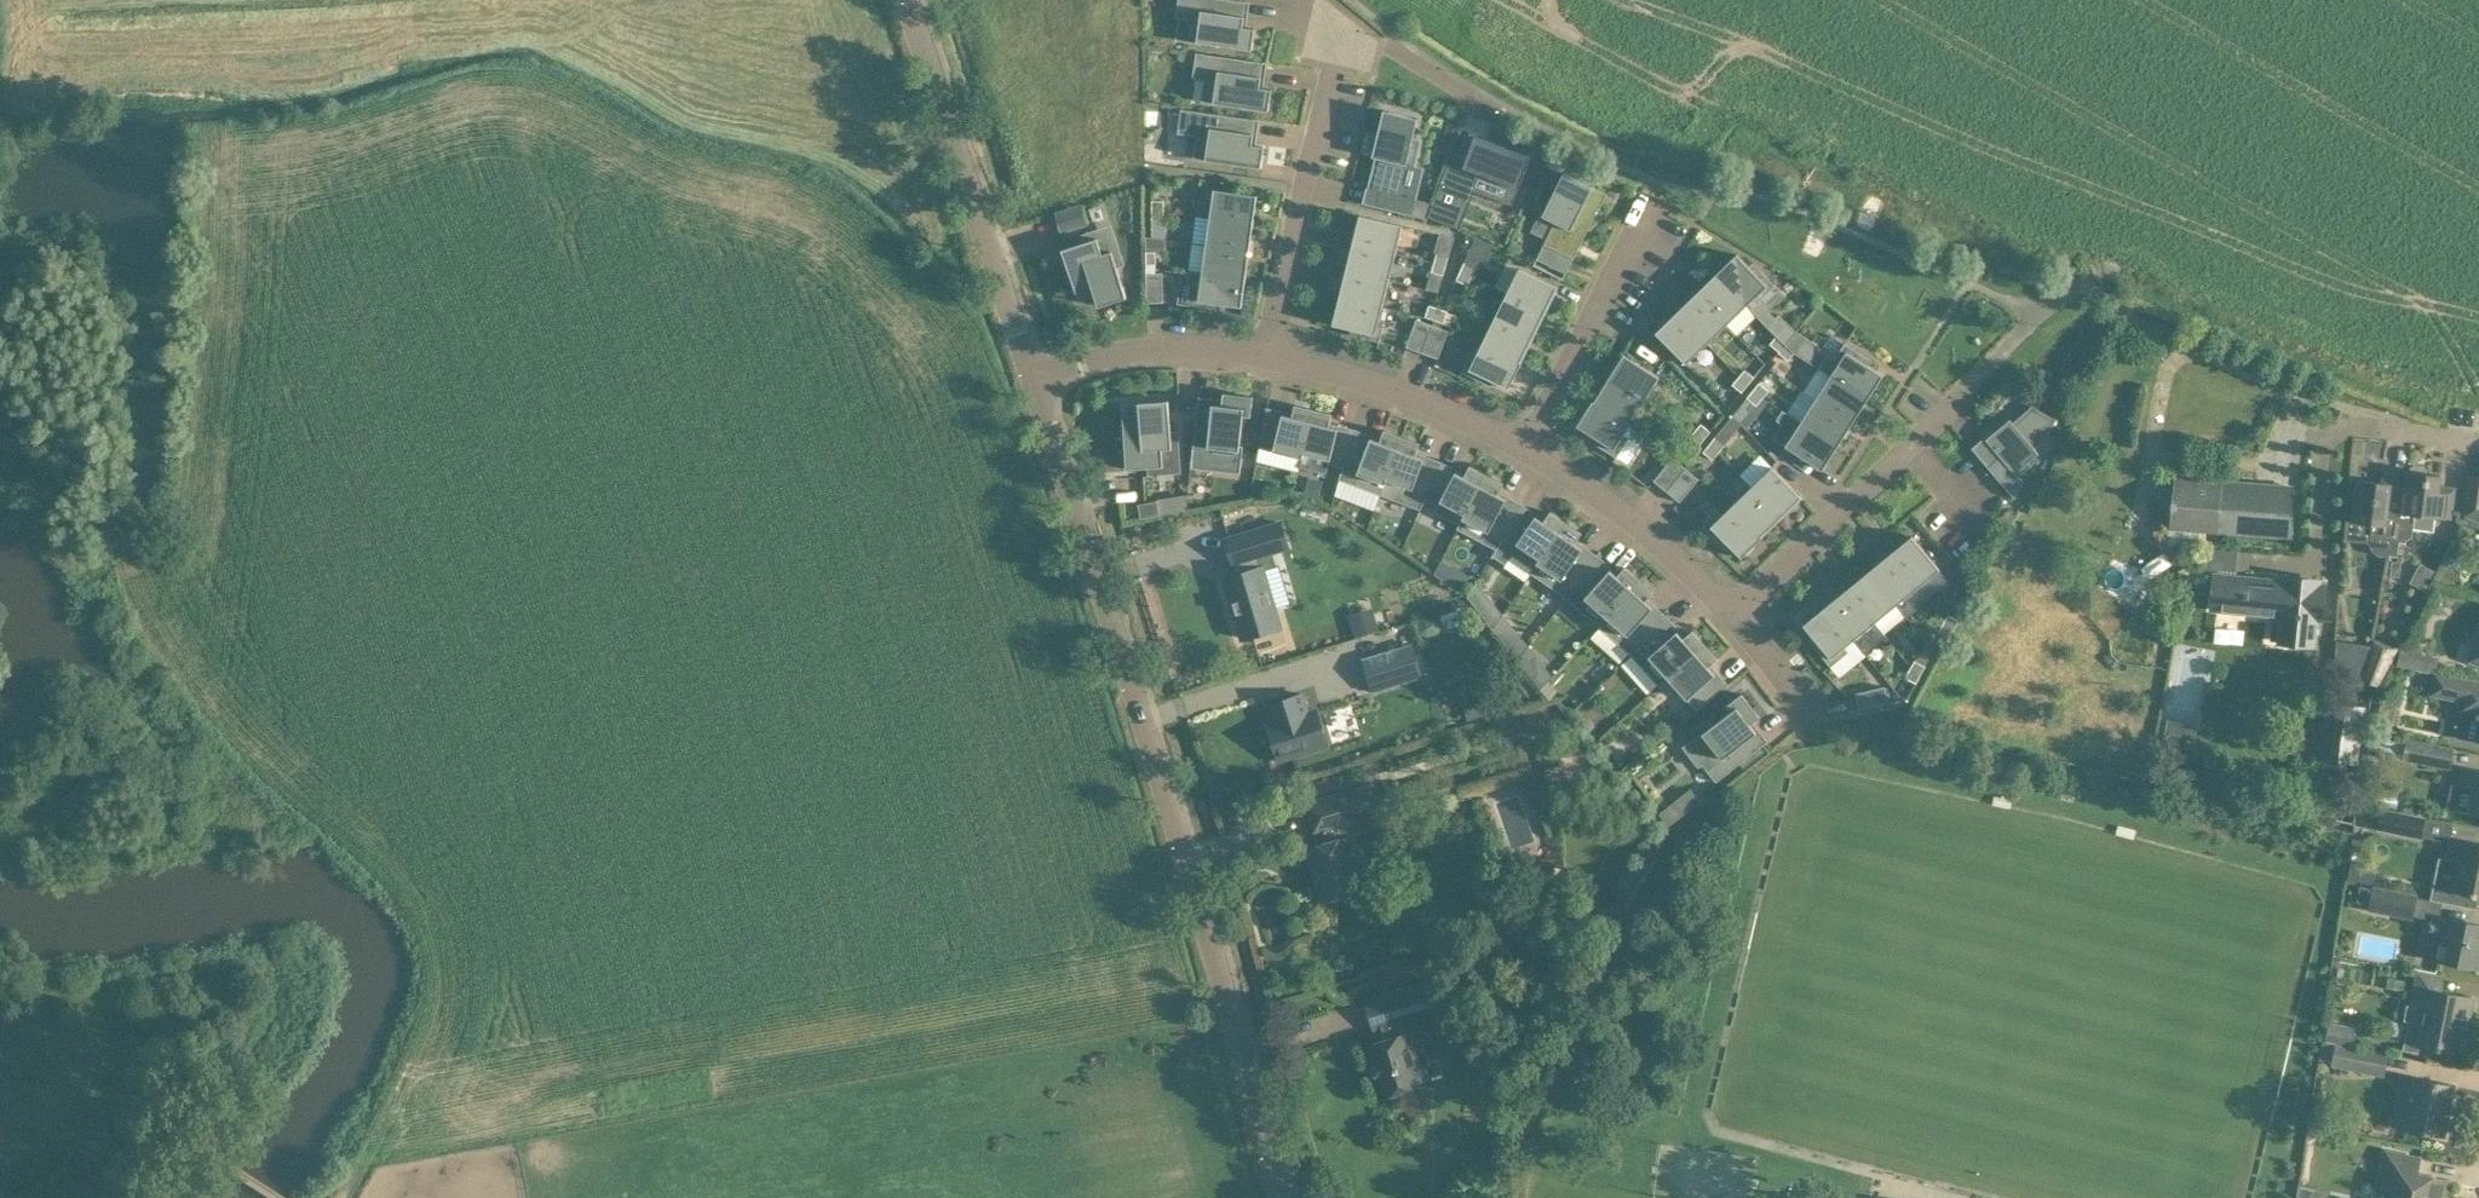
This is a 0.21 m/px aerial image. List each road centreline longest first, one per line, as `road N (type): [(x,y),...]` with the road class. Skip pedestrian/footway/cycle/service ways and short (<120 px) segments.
road 1 (track): [(344,1197),(425,1039),(430,919),(243,759),(172,677),(134,619),(115,558),(0,420)]
road 2 (tertiary): [(1282,1197),(1033,377)]
road 3 (residential): [(1734,613),(2042,315)]
road 4 (tertiary): [(1033,377),(910,0)]
road 5 (residential): [(1264,353),(1335,43)]
road 6 (residential): [(1264,353),(1372,381),(1521,444)]
road 7 (residential): [(1521,444),(1644,200)]
road 8 (residential): [(1521,444),(1706,581),(1734,613)]
road 9 (residential): [(1033,377),(1132,348),(1264,353)]
road 10 (residential): [(1734,613),(1810,720)]

